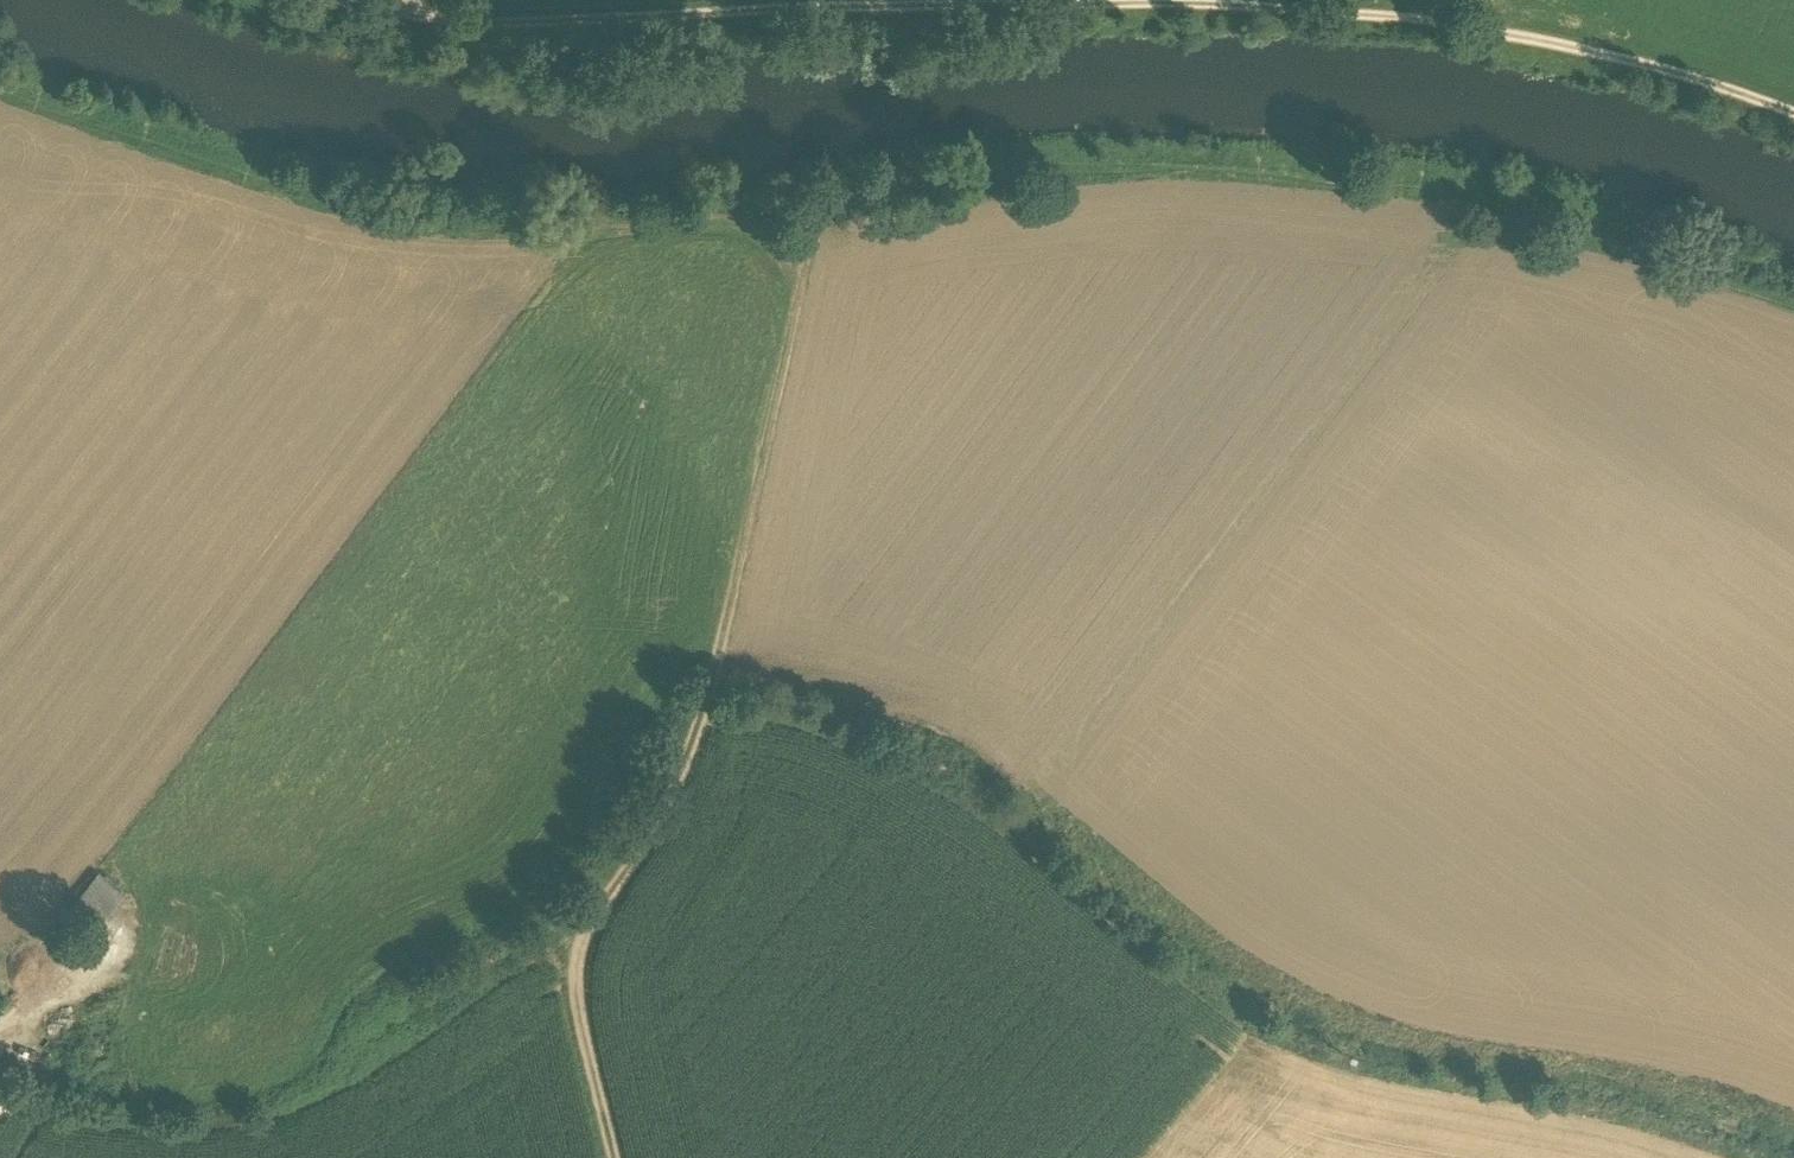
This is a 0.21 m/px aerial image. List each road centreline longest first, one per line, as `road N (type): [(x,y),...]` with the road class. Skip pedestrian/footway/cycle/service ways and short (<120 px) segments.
road 1 (track): [(329,0),(467,24),(1304,20),(1502,41),(1793,124)]
road 2 (track): [(1793,326),(1506,232),(1349,191),(1049,191),(810,221)]
road 3 (track): [(612,1157),(571,994),(579,952),(668,822),(727,636),(810,221)]
road 4 (track): [(810,221),(492,246),(378,240),(0,98)]

